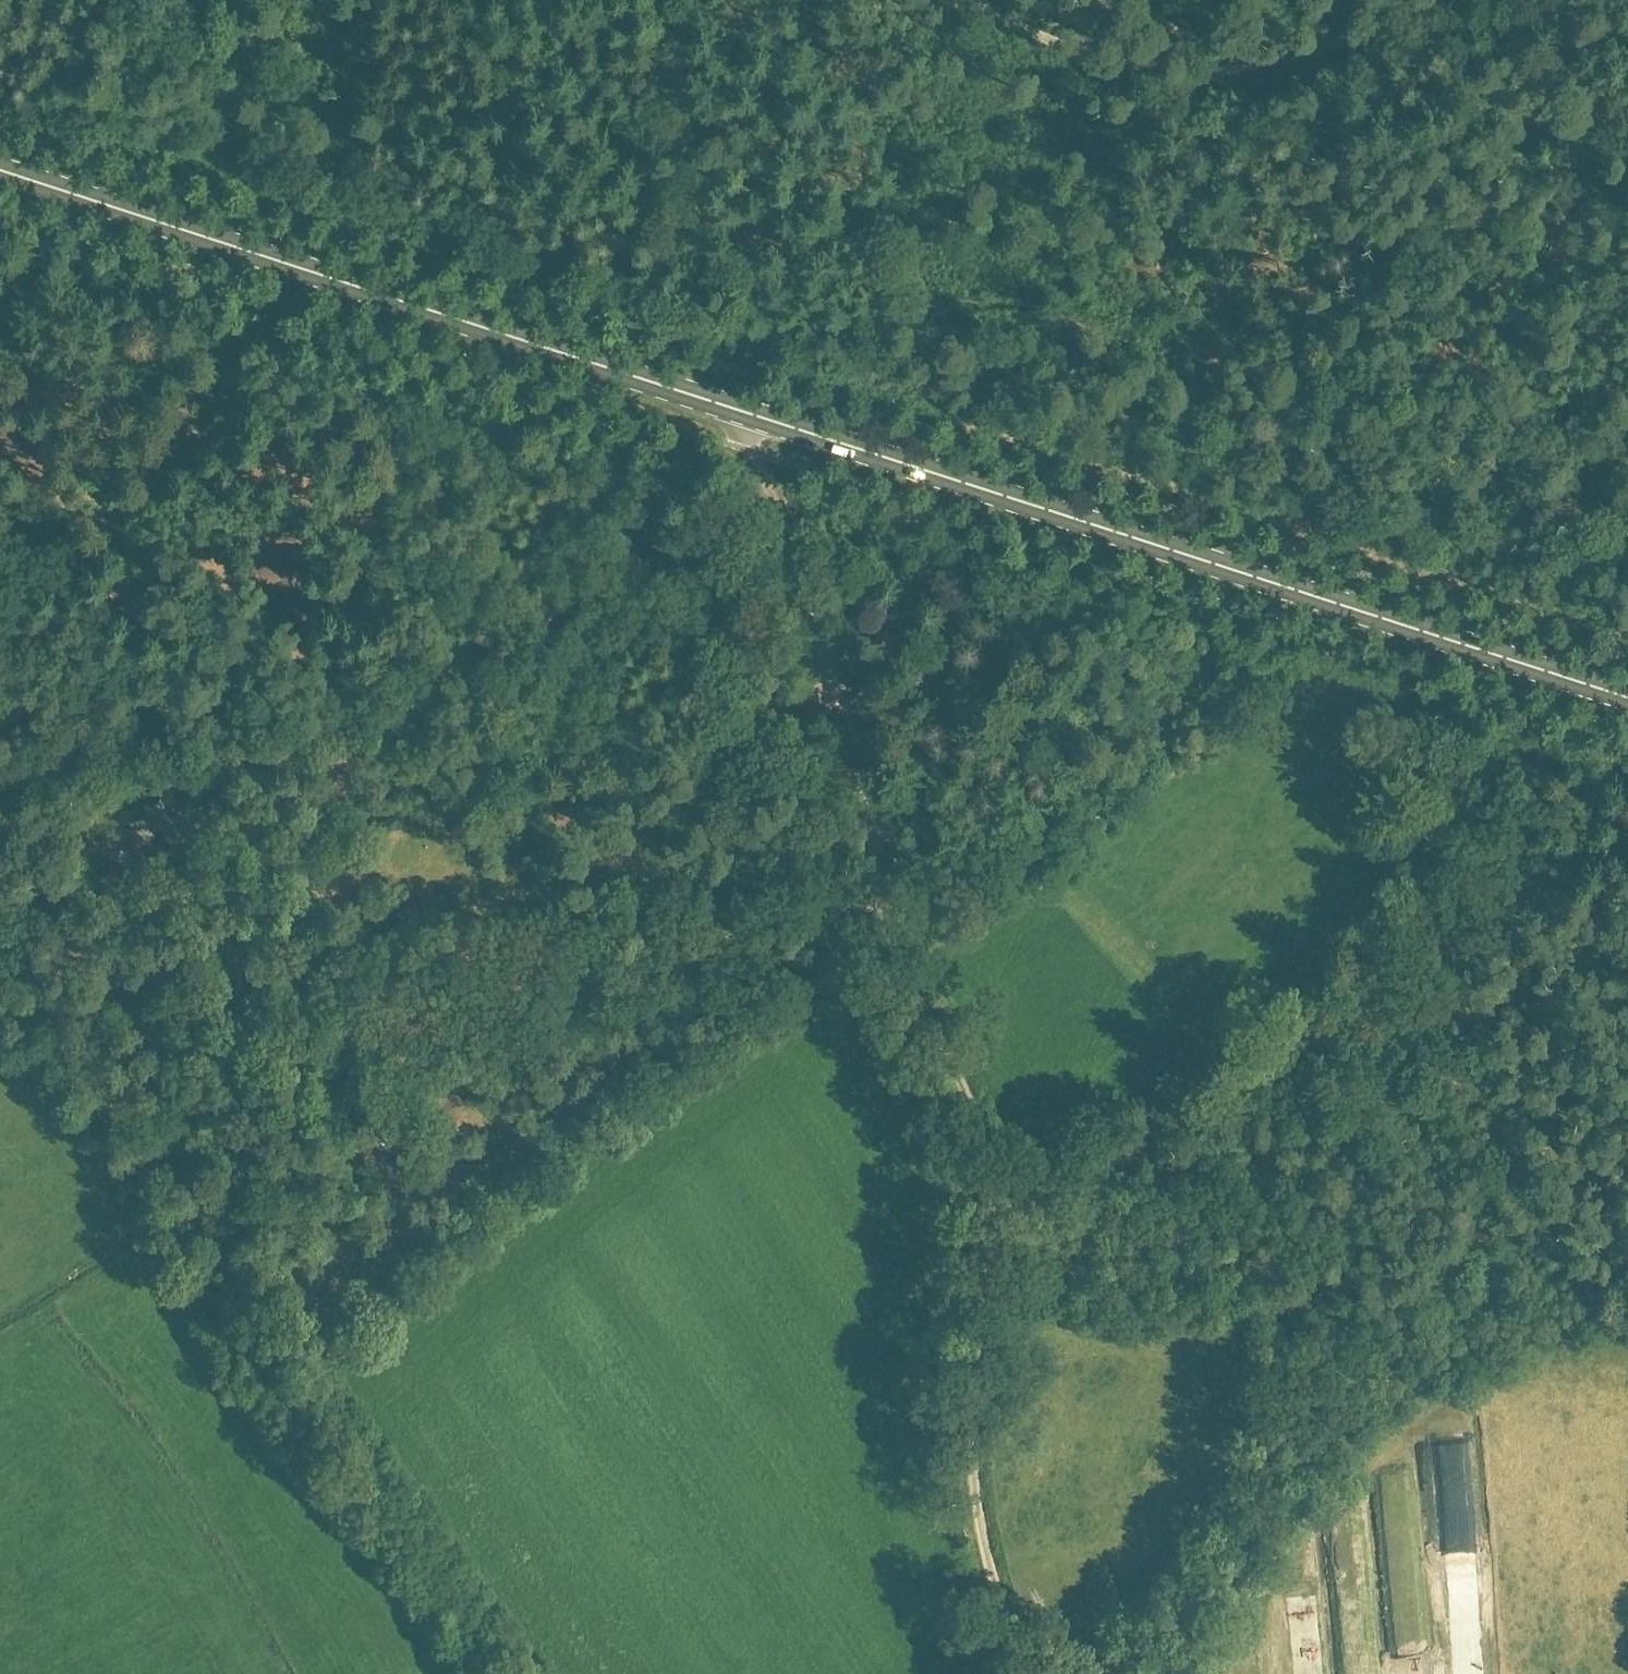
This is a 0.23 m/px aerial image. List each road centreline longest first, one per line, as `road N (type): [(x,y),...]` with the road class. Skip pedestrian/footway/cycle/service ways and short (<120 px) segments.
road 1 (primary): [(1627,697),(0,169)]
road 2 (track): [(0,669),(28,727),(221,940),(243,980),(246,1043),(218,1100),(218,1131),(262,1196),(280,1197),(332,1171),(679,941),(839,920),(880,890)]
road 3 (track): [(1025,1673),(989,1560),(973,1470),(987,1267),(977,1122),(892,945),(880,890)]
road 4 (track): [(880,890),(826,646),(790,540),(746,448),(753,414)]
road 5 (track): [(244,285),(114,503),(0,638)]
road 6 (track): [(280,1197),(226,1244),(173,1274)]

